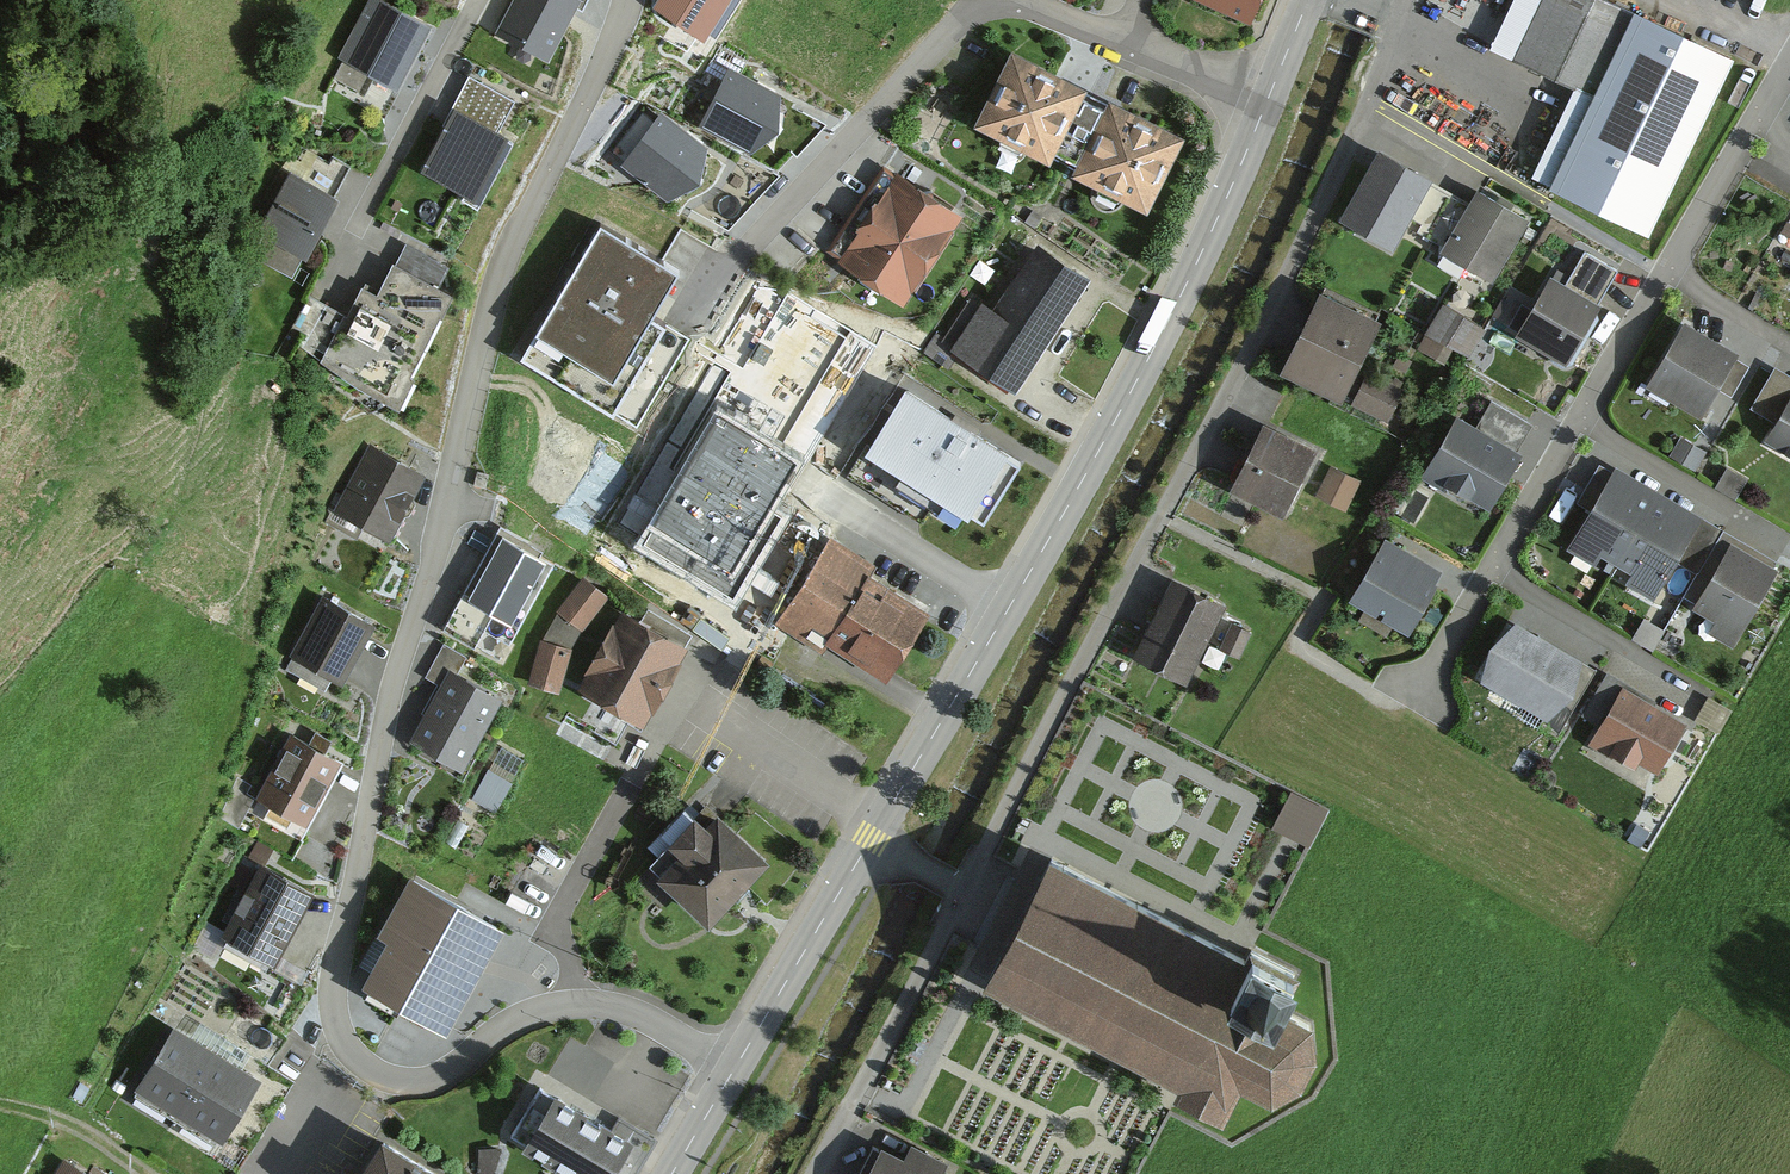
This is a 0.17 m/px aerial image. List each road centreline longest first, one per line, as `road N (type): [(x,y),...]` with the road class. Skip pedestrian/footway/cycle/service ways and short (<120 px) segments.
road 1 (residential): [(628,0),(499,279),(388,708),(333,1002),(354,1055),(381,1075),(415,1081),(447,1073),(513,1021),(579,1004)]
road 2 (residential): [(1396,22),(1371,102),(1249,358),(965,892)]
road 3 (tertiary): [(871,842),(1116,425),(1267,102)]
road 4 (residential): [(1421,692),(1789,68)]
road 5 (residential): [(704,653),(561,906),(559,932),(579,1004)]
road 6 (residential): [(732,271),(958,21),(998,4)]
road 7 (residential): [(965,892),(816,1173)]
road 8 (residential): [(998,4),(1046,12),(1267,102)]
road 9 (tertiary): [(735,1071),(871,842)]
road 10 (residential): [(355,232),(478,0)]
road 11 (residential): [(579,1004),(629,1011),(735,1071)]
road 12 (track): [(0,1105),(78,1129),(149,1173)]
road 13 (tertiary): [(672,1173),(735,1071)]

